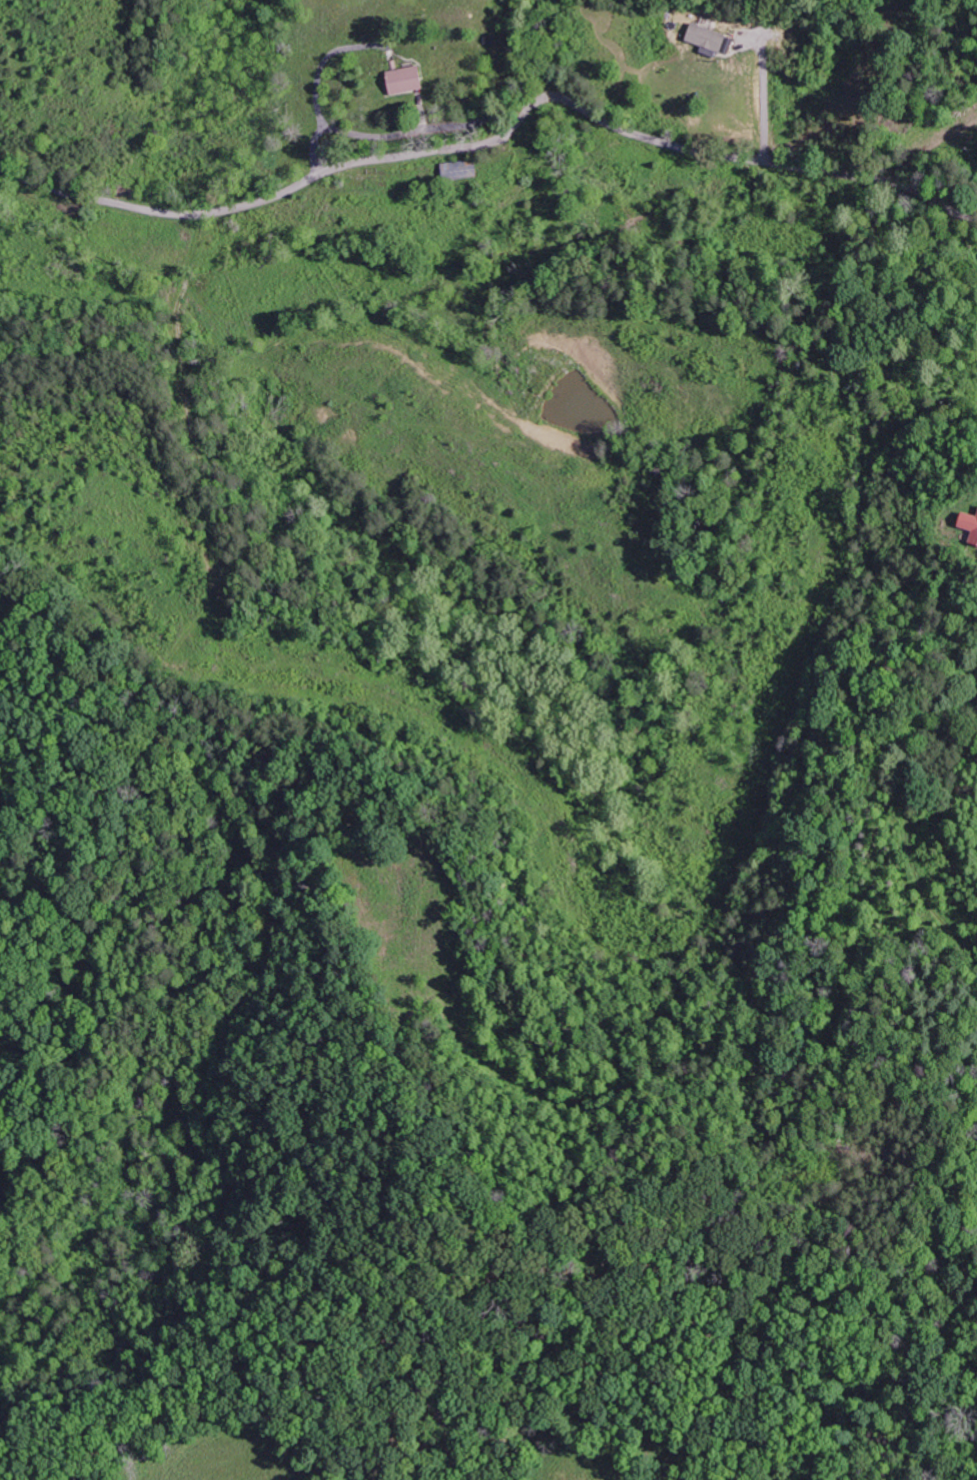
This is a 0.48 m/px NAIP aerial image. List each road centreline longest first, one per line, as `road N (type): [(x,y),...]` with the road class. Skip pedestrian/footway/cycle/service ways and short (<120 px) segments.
road 1 (residential): [(0,168),(153,212),(221,212),(325,173),(485,145),(550,97),(650,139),(879,176),(976,216)]

